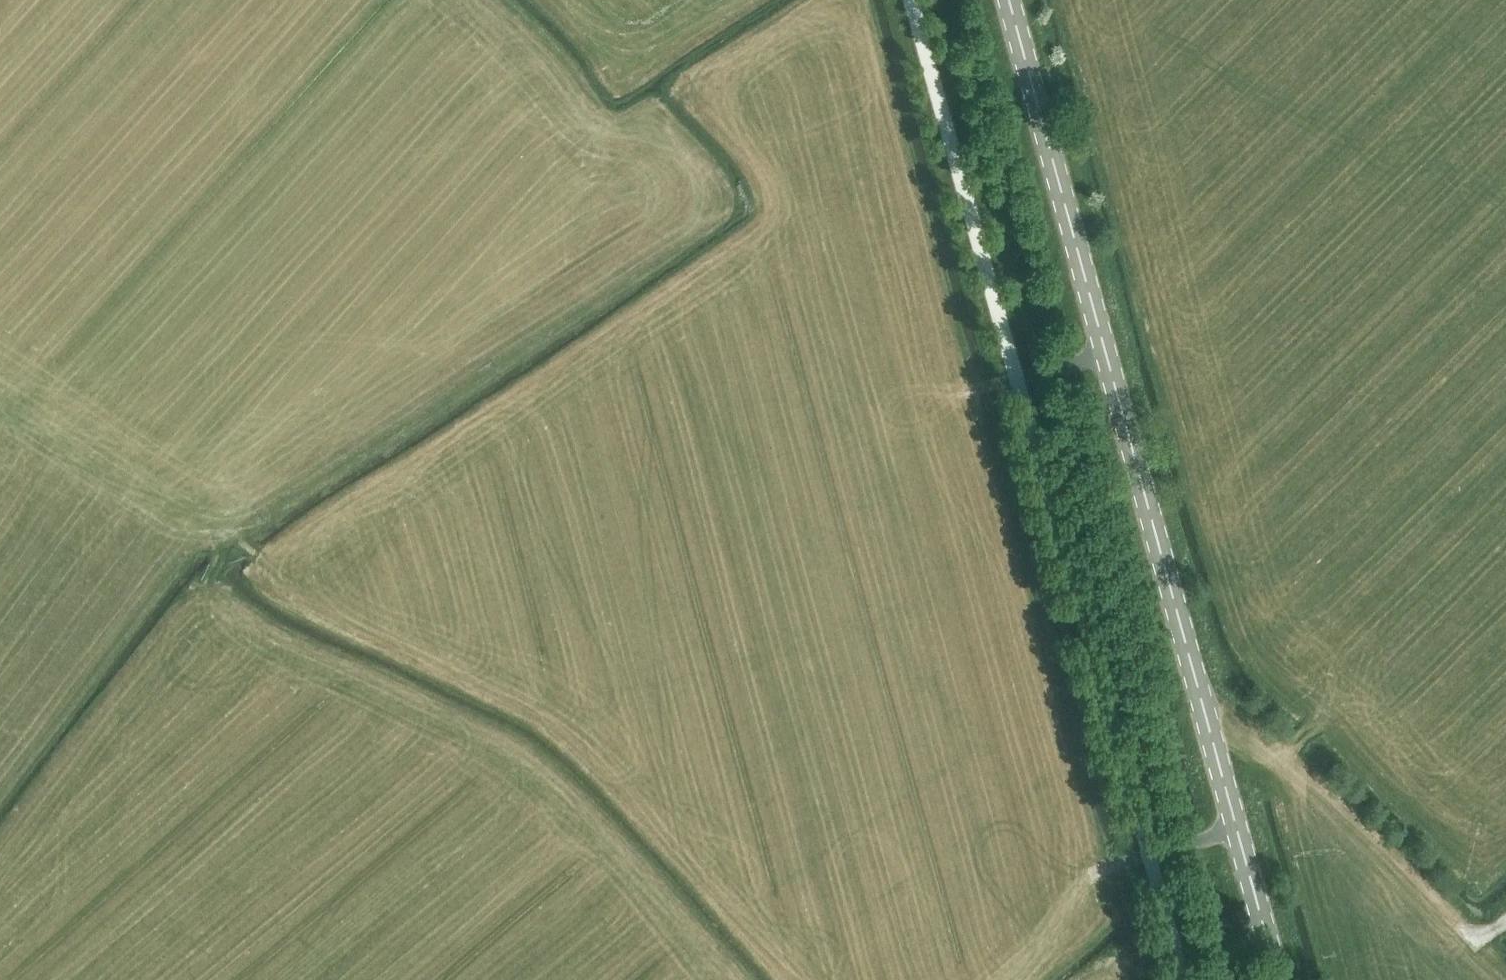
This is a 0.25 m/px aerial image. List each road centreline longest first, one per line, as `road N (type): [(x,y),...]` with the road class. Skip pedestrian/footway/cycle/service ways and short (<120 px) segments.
road 1 (secondary): [(1279,979),(1009,0)]
road 2 (track): [(1095,872),(1237,829)]
road 3 (track): [(1139,955),(1260,913)]
road 4 (track): [(1106,354),(987,386)]

